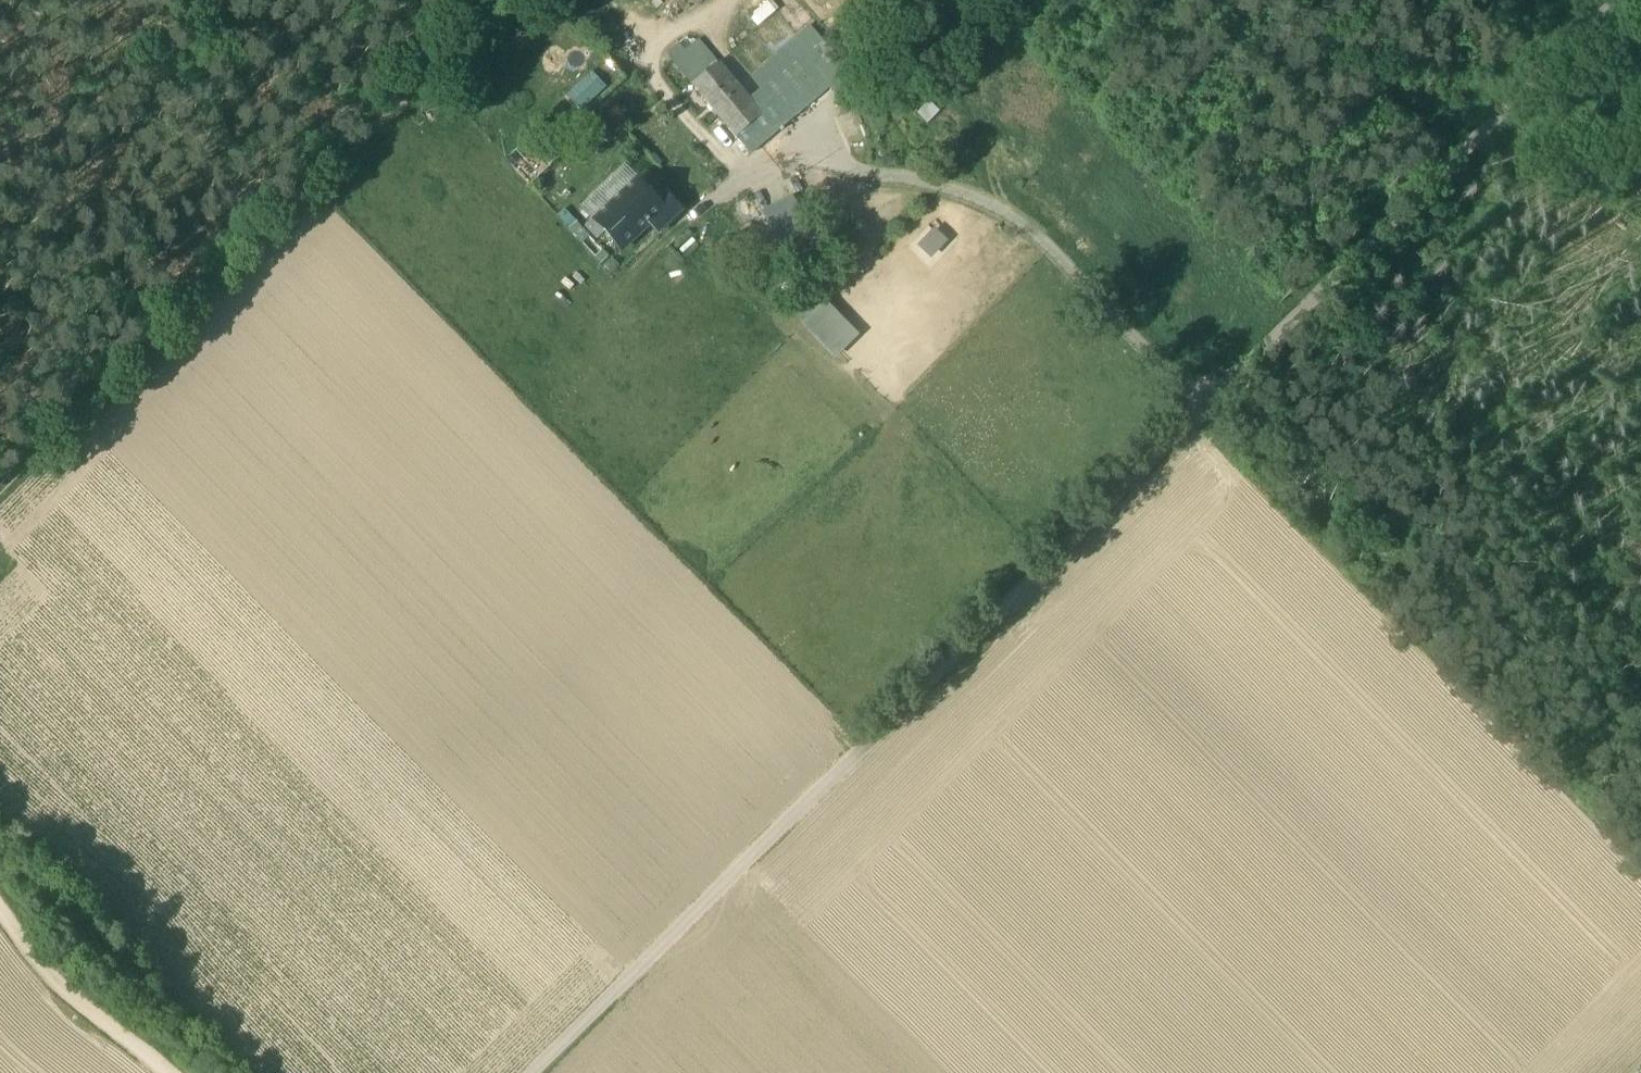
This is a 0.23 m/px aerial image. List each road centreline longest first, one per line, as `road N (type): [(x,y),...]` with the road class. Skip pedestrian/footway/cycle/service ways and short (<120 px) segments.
road 1 (unclassified): [(1615,0),(526,1072)]
road 2 (track): [(500,0),(0,492)]
road 3 (track): [(179,1072),(140,1033),(50,982),(0,898)]

